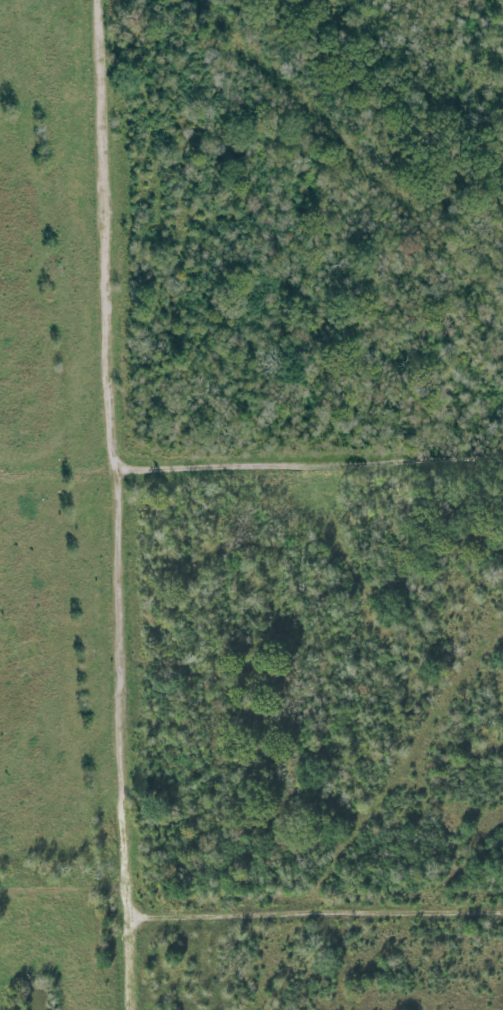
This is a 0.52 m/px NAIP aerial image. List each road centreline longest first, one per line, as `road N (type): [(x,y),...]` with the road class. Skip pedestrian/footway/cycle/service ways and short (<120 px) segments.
road 1 (track): [(96,0),(129,1009)]
road 2 (track): [(114,471),(502,459)]
road 3 (track): [(127,920),(502,913)]
road 4 (track): [(0,881),(124,881)]

